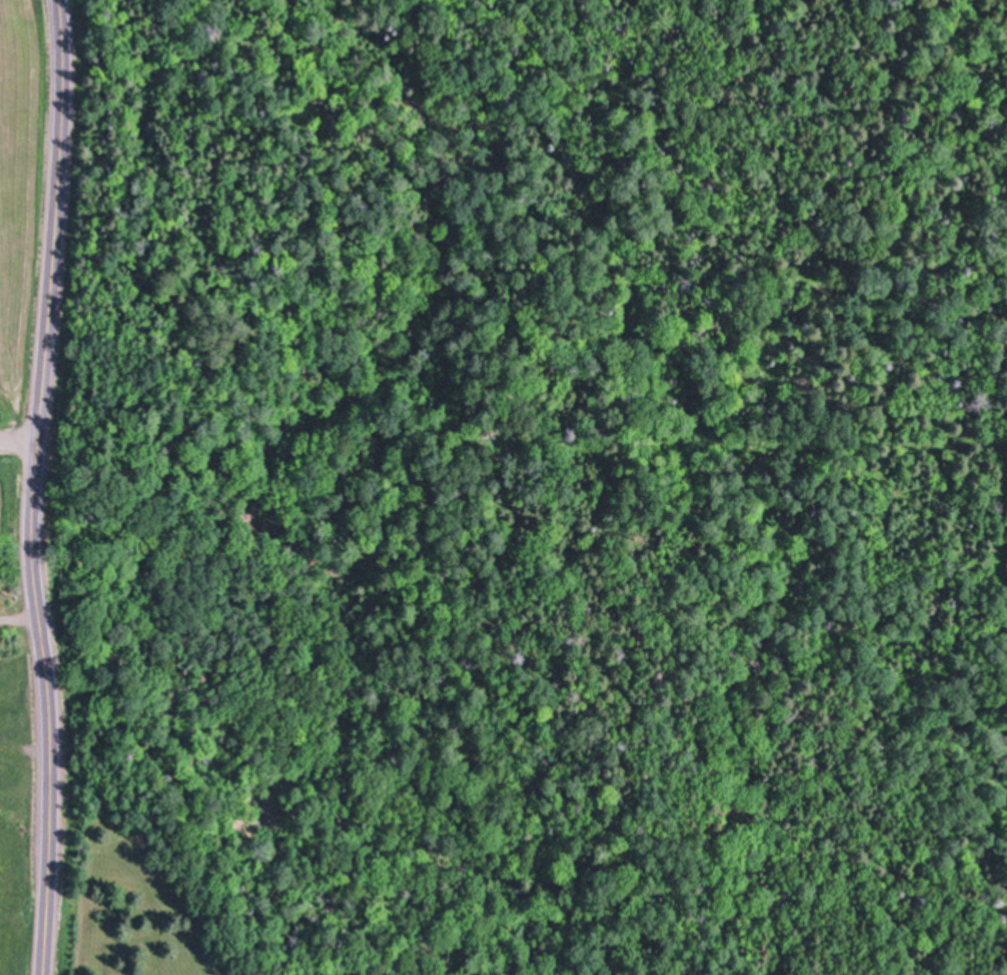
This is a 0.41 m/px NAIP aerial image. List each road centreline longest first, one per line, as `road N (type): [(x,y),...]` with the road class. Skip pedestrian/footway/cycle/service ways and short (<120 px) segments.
road 1 (secondary): [(58,0),(62,125),(30,553),(50,752),(39,974)]

